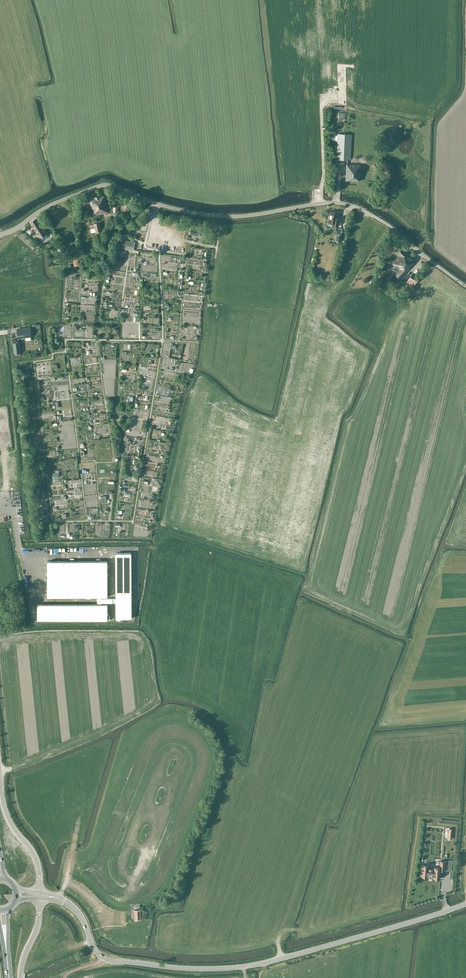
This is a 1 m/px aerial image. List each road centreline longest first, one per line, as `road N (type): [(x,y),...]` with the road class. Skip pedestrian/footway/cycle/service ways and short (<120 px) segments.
road 1 (unclassified): [(465,286),(389,228),(337,203),(217,217),(103,185),(0,234)]
road 2 (tertiary): [(103,957),(232,967),(465,904)]
road 3 (unclassified): [(39,891),(37,860),(7,816),(0,777)]

